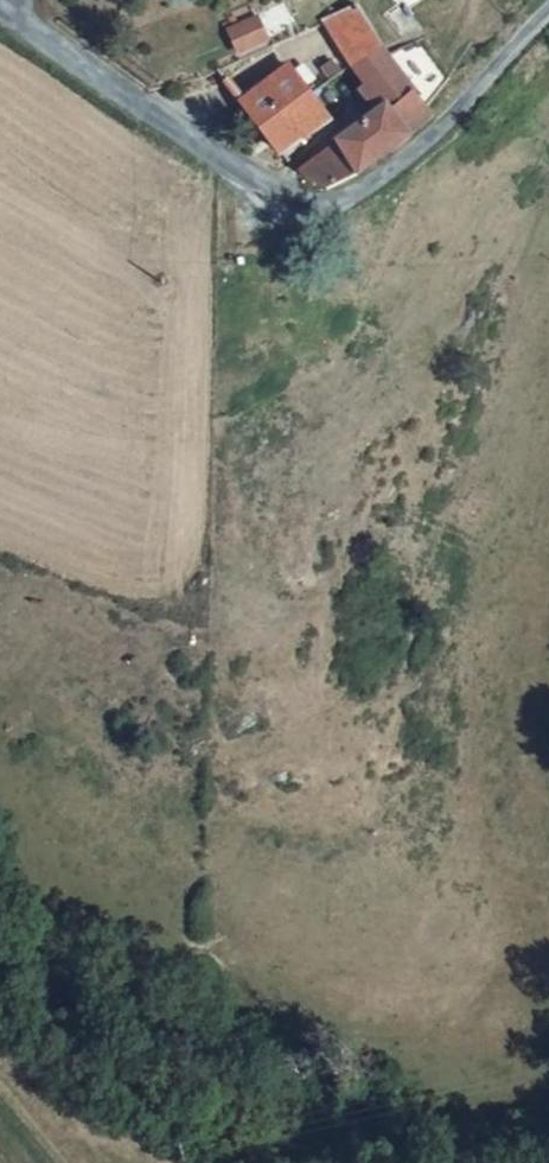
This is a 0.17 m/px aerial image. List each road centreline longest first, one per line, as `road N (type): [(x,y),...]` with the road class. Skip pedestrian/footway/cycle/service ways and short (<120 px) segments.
road 1 (unclassified): [(548,10),(394,166),(337,203),(295,204),(0,8)]

